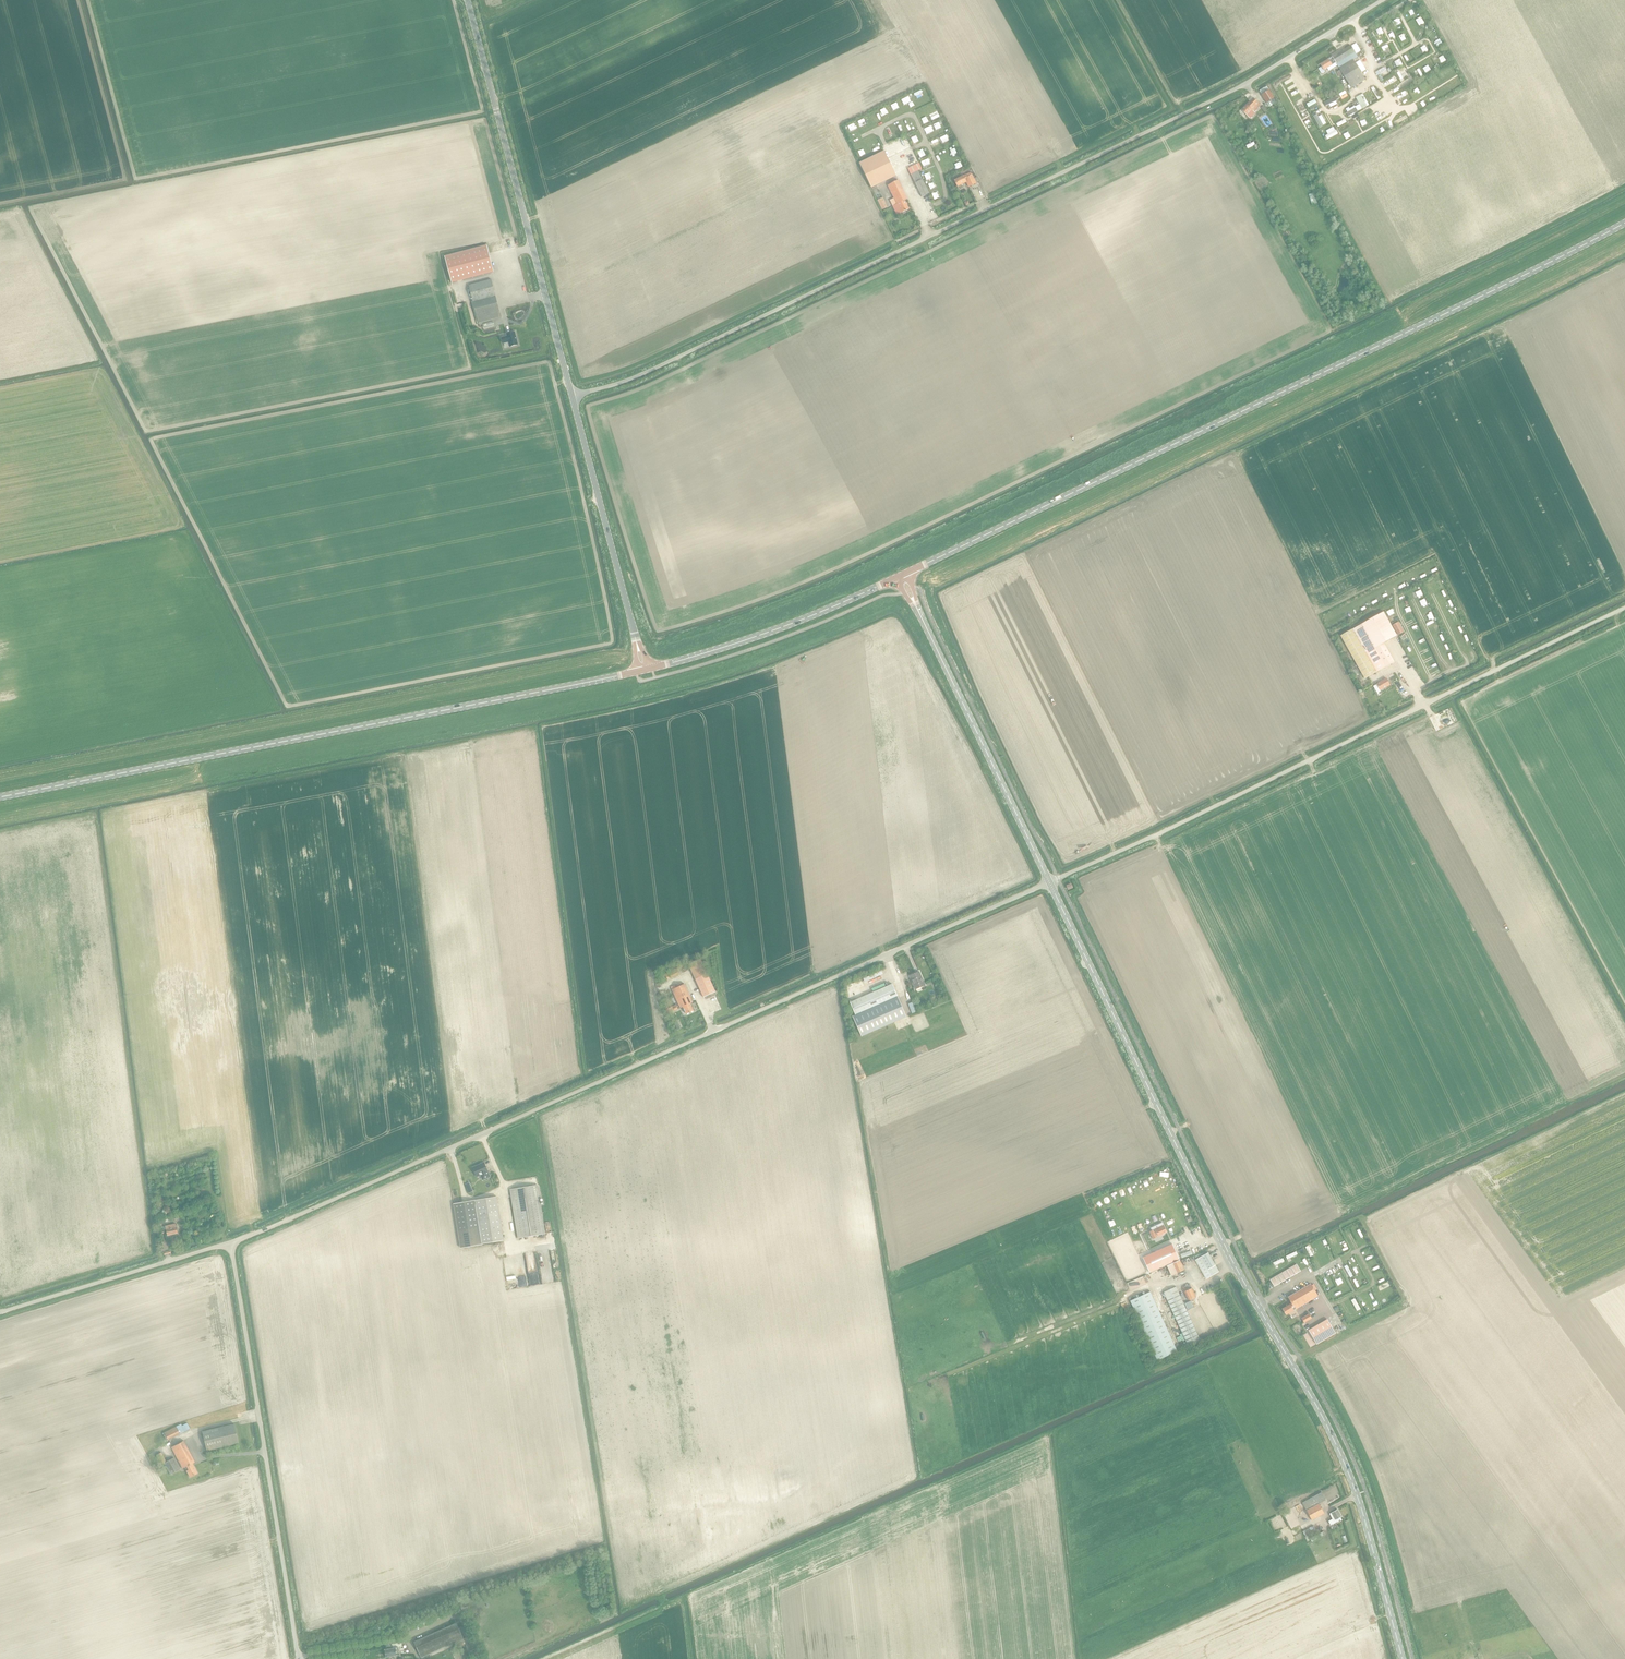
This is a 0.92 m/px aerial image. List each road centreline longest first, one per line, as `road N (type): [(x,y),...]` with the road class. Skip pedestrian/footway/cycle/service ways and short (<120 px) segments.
road 1 (unclassified): [(572,397),(654,370),(1245,84),(1382,0)]
road 2 (unclassified): [(231,1244),(1049,882)]
road 3 (secondary): [(1402,1658),(1343,1460),(1235,1265),(1049,882)]
road 4 (secondary): [(906,573),(1624,221)]
road 5 (secondary): [(0,798),(637,671)]
road 6 (unclassified): [(1049,882),(1624,608)]
road 7 (unclassified): [(297,1658),(231,1244)]
road 8 (tertiary): [(572,397),(467,0)]
road 9 (secondary): [(1049,882),(916,607)]
road 10 (secondary): [(650,668),(744,641),(897,577)]
road 11 (tertiary): [(636,641),(572,397)]
road 12 (unclassified): [(0,1312),(231,1244)]

